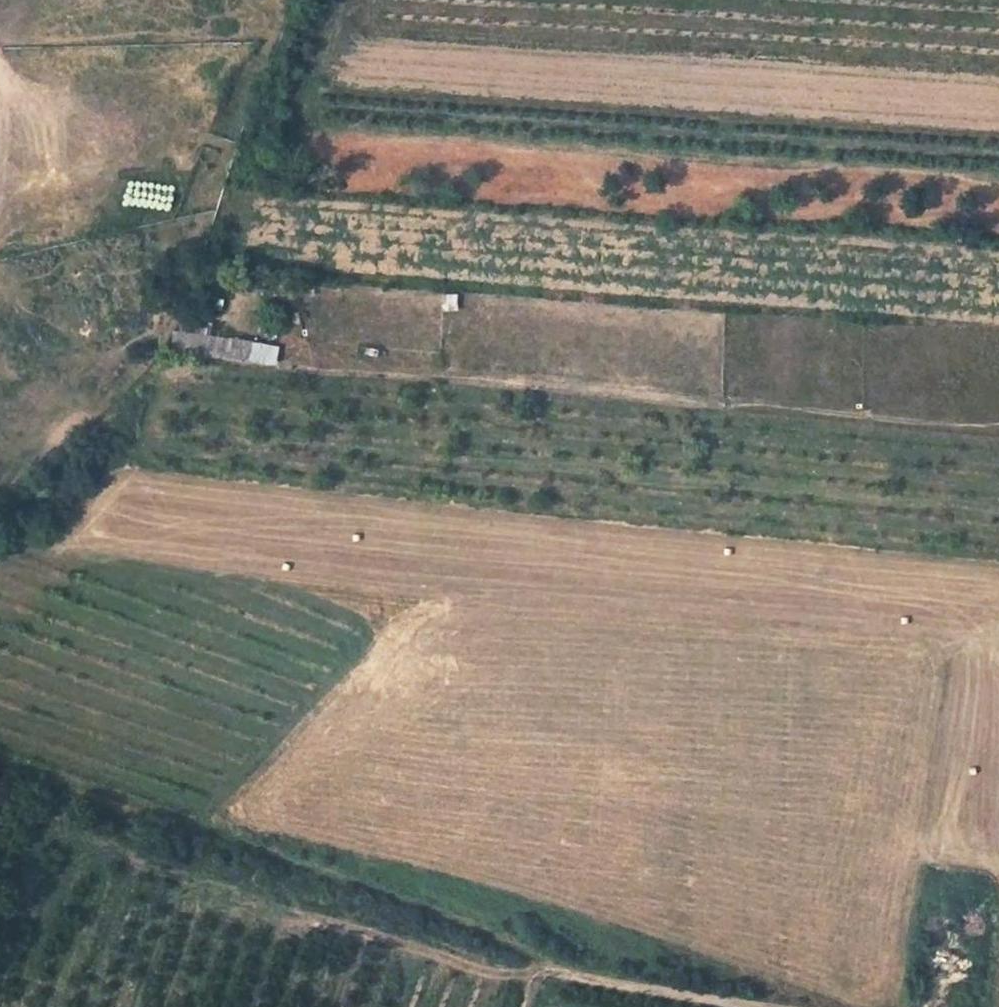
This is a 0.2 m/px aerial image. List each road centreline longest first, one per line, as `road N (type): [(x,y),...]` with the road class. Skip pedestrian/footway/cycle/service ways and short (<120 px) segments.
road 1 (track): [(522,1006),(545,980),(734,1006)]

